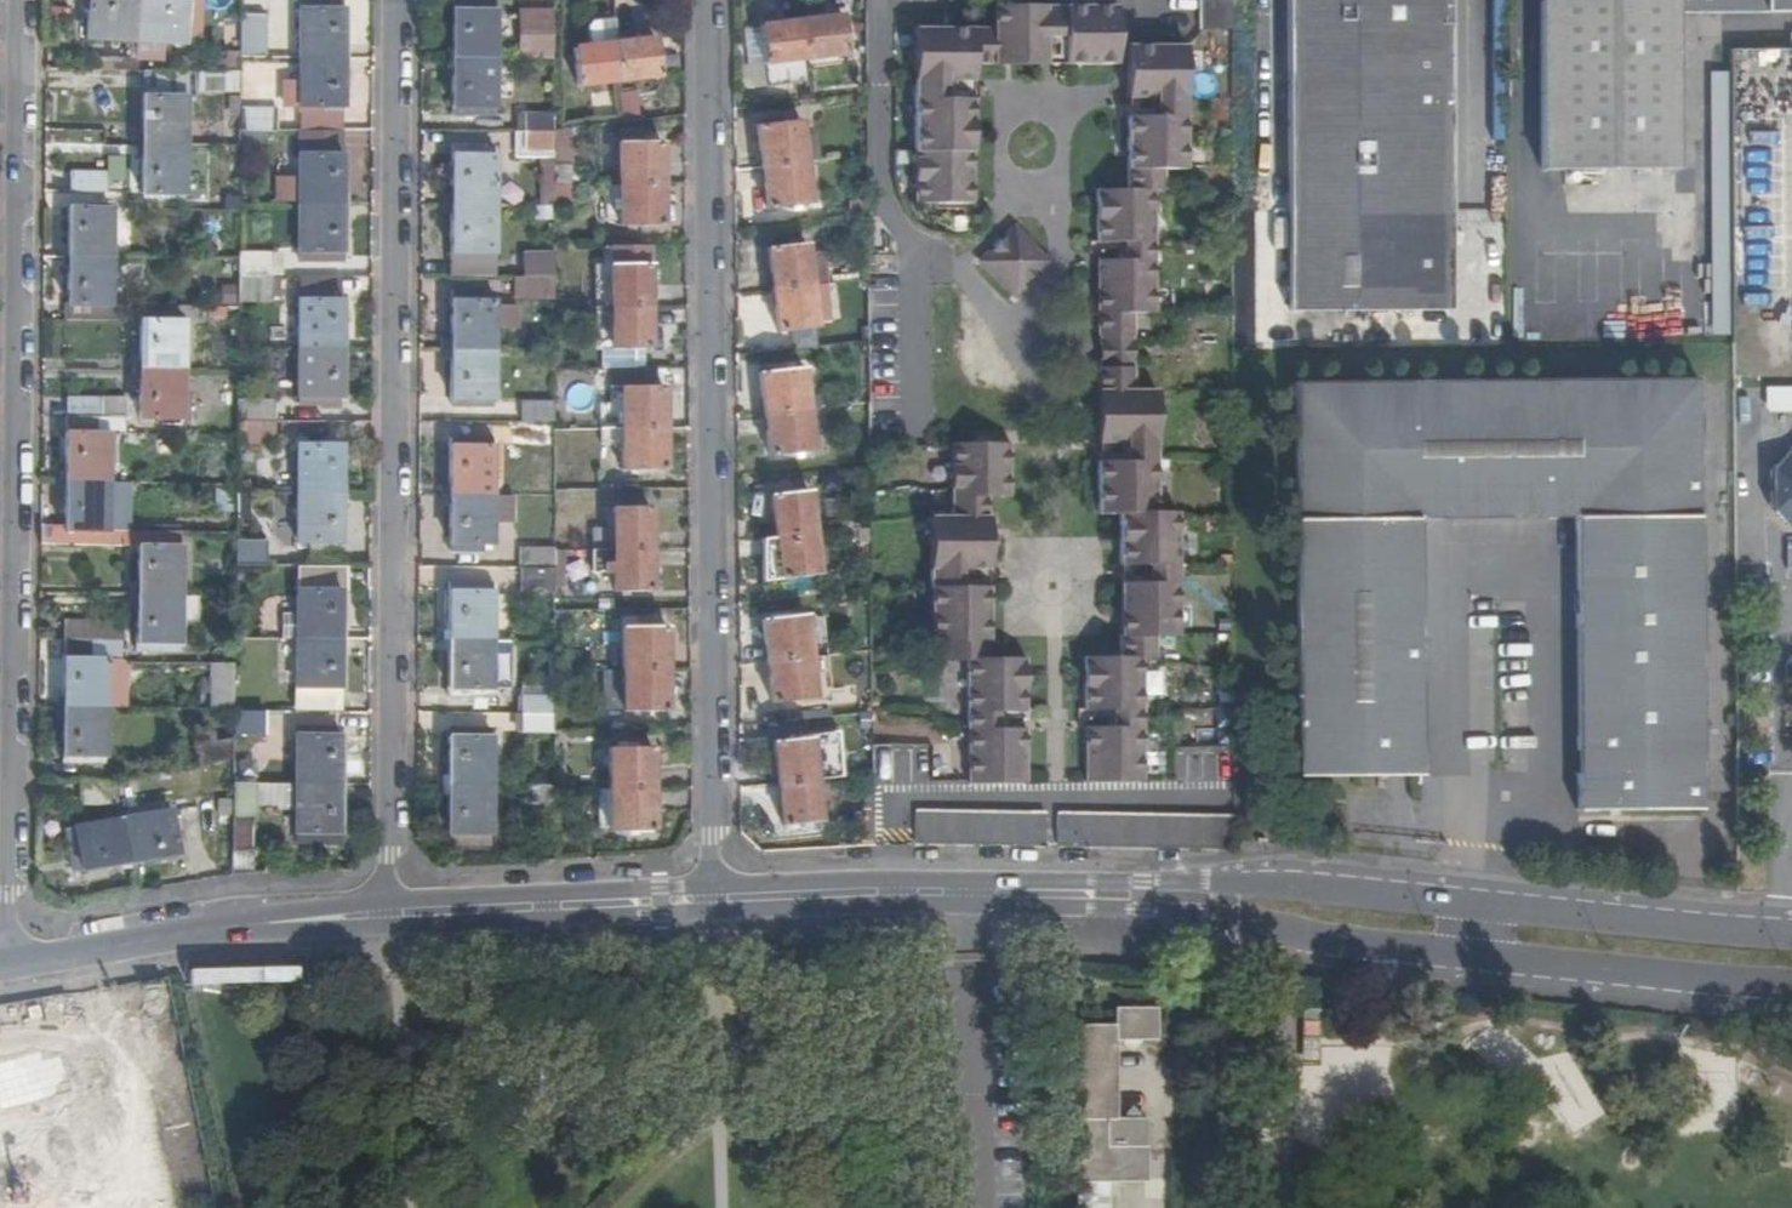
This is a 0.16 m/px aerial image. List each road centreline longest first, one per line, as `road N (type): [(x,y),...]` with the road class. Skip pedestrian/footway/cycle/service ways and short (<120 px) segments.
road 1 (residential): [(6,964),(25,0)]
road 2 (residential): [(385,915),(397,0)]
road 3 (residential): [(714,901),(710,0)]
road 4 (tertiary): [(1241,908),(1280,927),(1481,962),(1791,990)]
road 5 (tertiary): [(1791,930),(1286,886),(1241,908)]
road 6 (tertiary): [(1241,908),(969,895),(714,901)]
road 7 (tertiary): [(385,915),(226,924),(6,964)]
road 8 (tertiary): [(714,901),(385,915)]

